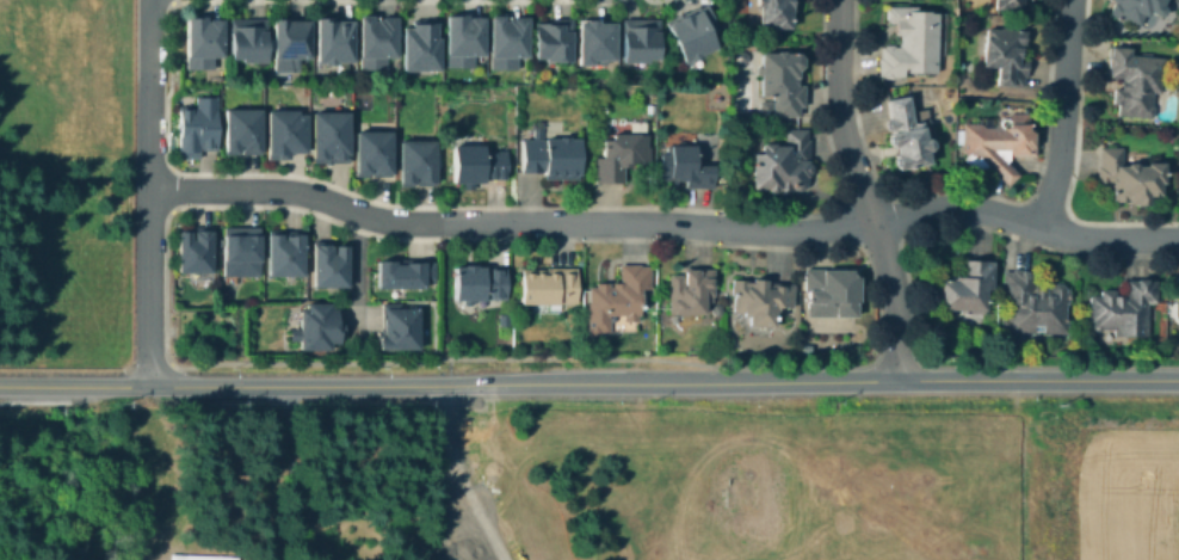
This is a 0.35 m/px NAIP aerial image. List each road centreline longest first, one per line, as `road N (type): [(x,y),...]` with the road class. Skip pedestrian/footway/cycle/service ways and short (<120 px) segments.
road 1 (residential): [(150,190),(305,192),(406,221),(661,221),(795,232),(957,205),(1069,235),(1178,241)]
road 2 (tertiary): [(1178,382),(150,387)]
road 3 (residential): [(838,0),(841,133),(889,266),(897,382)]
road 4 (residential): [(150,387),(149,0)]
road 5 (residential): [(1047,228),(1060,165),(1071,0)]
road 6 (tertiary): [(150,387),(0,387)]

